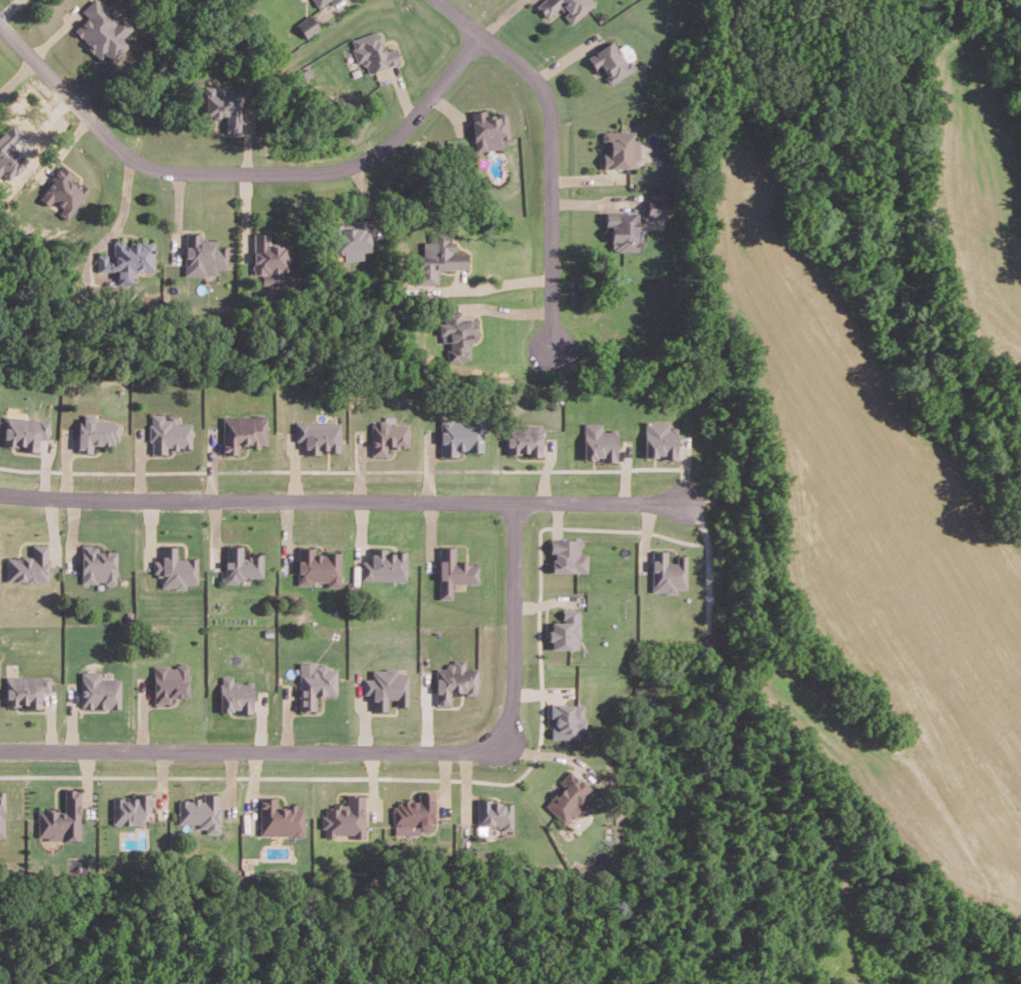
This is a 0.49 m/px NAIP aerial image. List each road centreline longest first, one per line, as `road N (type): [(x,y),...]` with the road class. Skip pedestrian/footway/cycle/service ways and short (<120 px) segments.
road 1 (residential): [(0,486),(685,497)]
road 2 (residential): [(0,16),(127,151),(179,167),(334,165),(372,151),(481,28)]
road 3 (residential): [(0,744),(471,745),(495,736),(508,717)]
road 4 (residential): [(447,0),(530,66),(551,110),(552,352)]
road 5 (residential): [(508,717),(514,495)]

